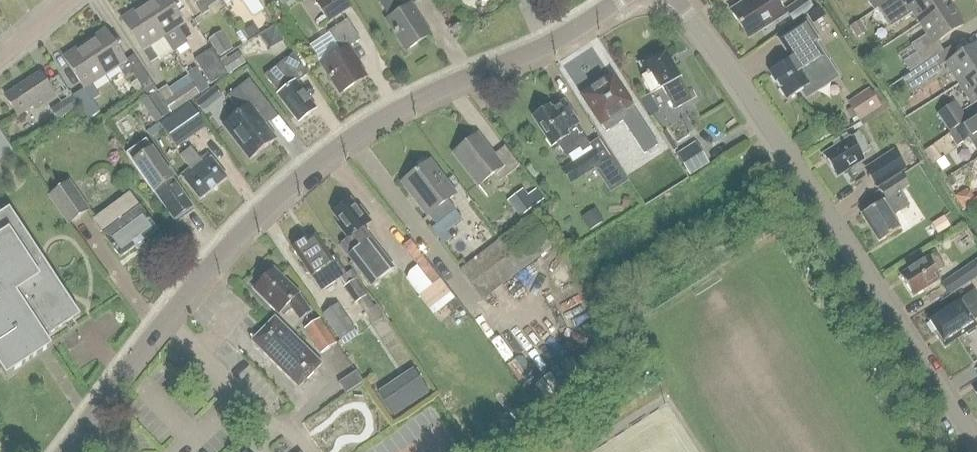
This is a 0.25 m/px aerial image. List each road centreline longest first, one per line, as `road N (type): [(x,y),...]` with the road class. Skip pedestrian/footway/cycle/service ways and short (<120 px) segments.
road 1 (tertiary): [(66,451),(263,208),(391,112),(539,48),(621,0)]
road 2 (residential): [(975,451),(680,0)]

